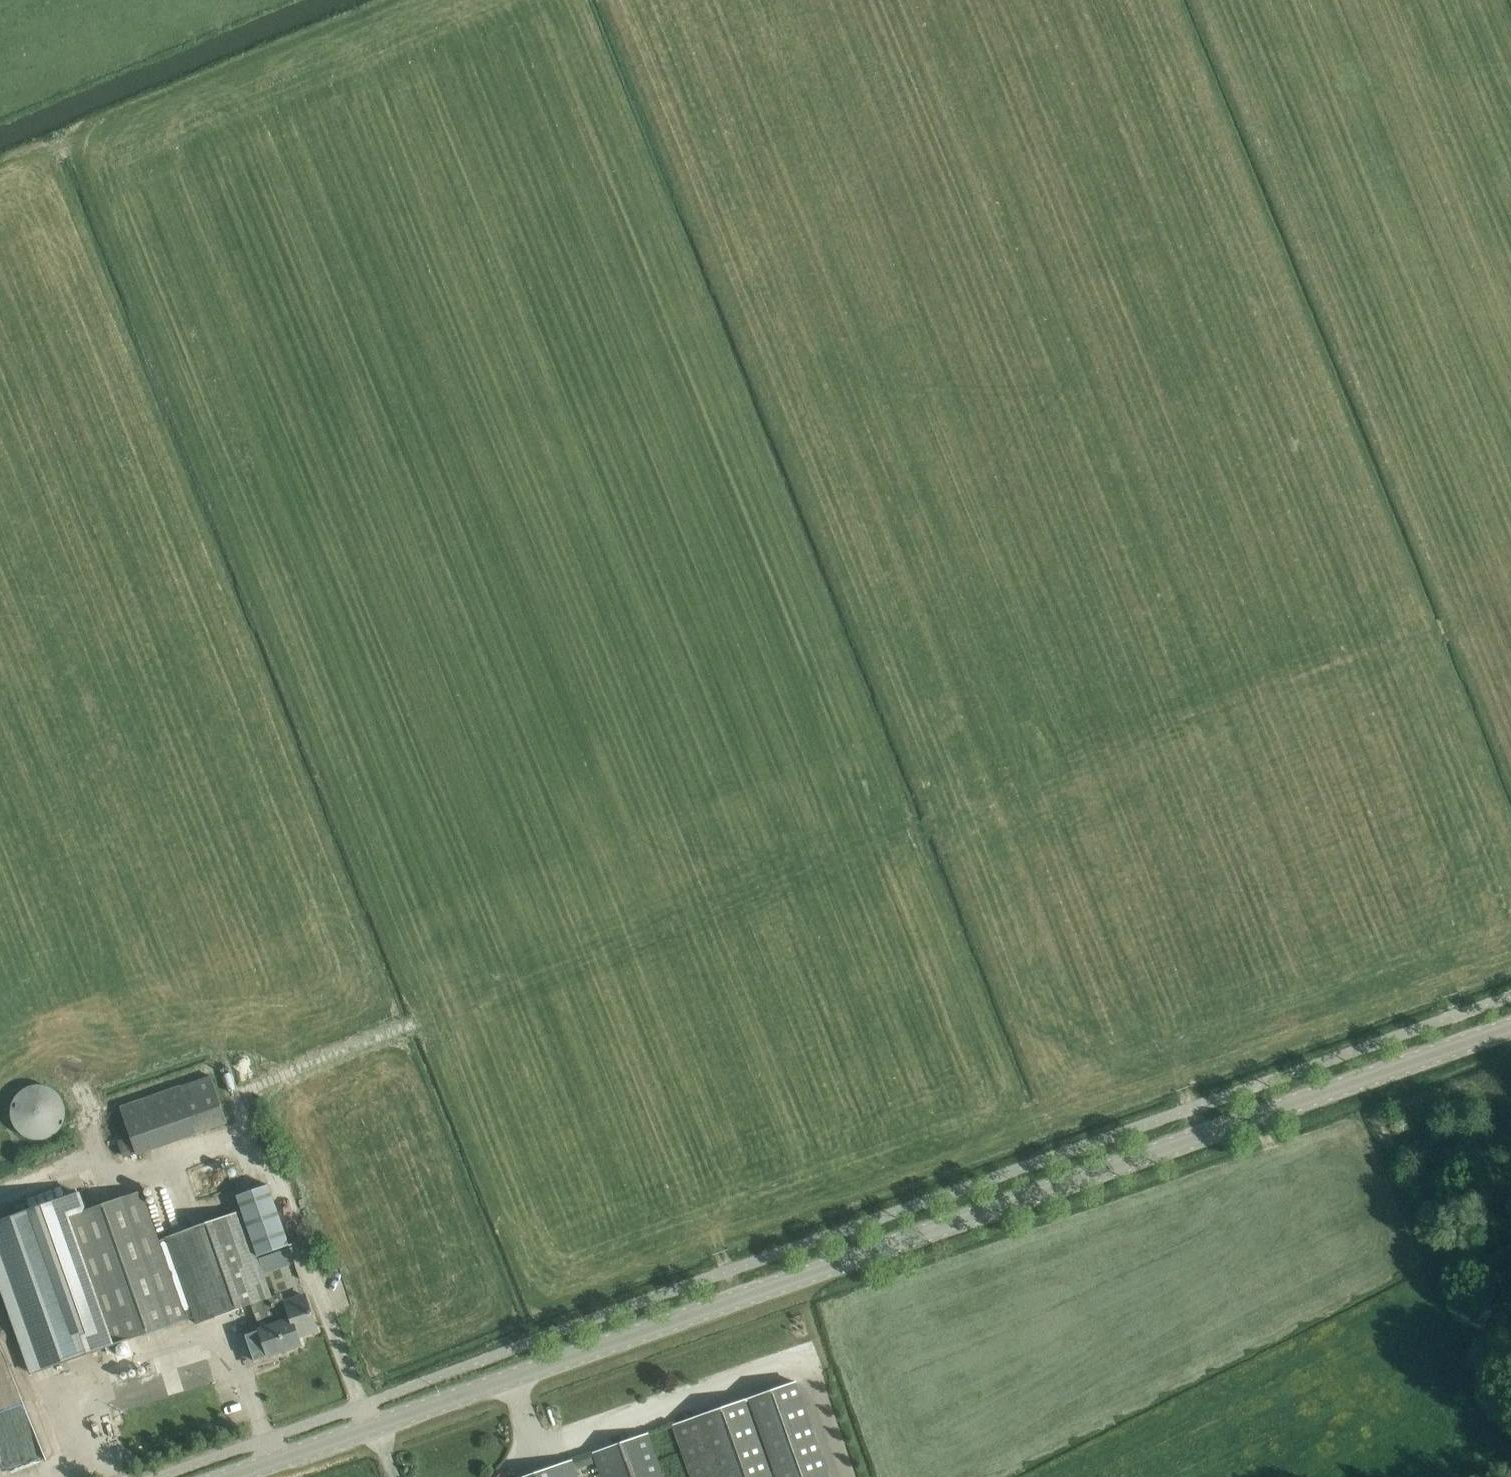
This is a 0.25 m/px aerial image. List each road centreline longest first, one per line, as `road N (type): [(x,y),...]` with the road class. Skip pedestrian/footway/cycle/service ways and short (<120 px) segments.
road 1 (unclassified): [(216,1476),(1510,1028)]

